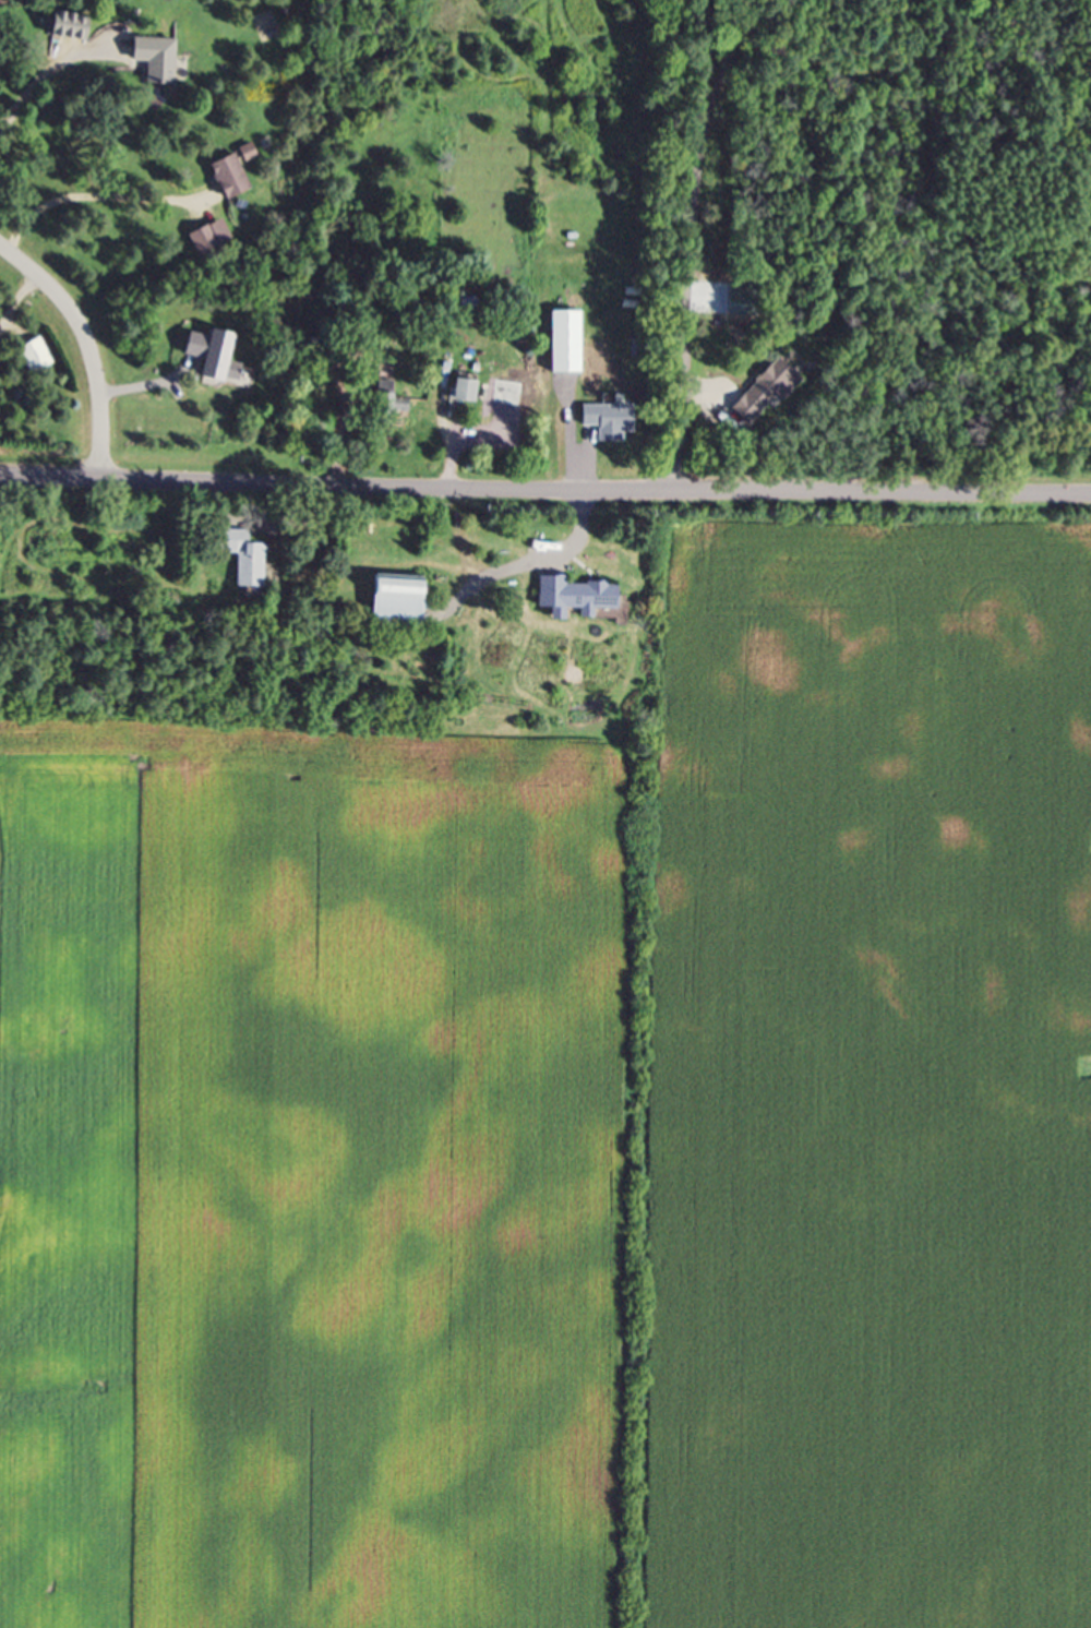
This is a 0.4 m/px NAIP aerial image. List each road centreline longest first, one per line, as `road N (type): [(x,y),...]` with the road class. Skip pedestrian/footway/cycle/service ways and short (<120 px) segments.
road 1 (residential): [(1090,490),(0,478)]
road 2 (residential): [(98,479),(103,435),(88,346),(73,315),(0,246)]

